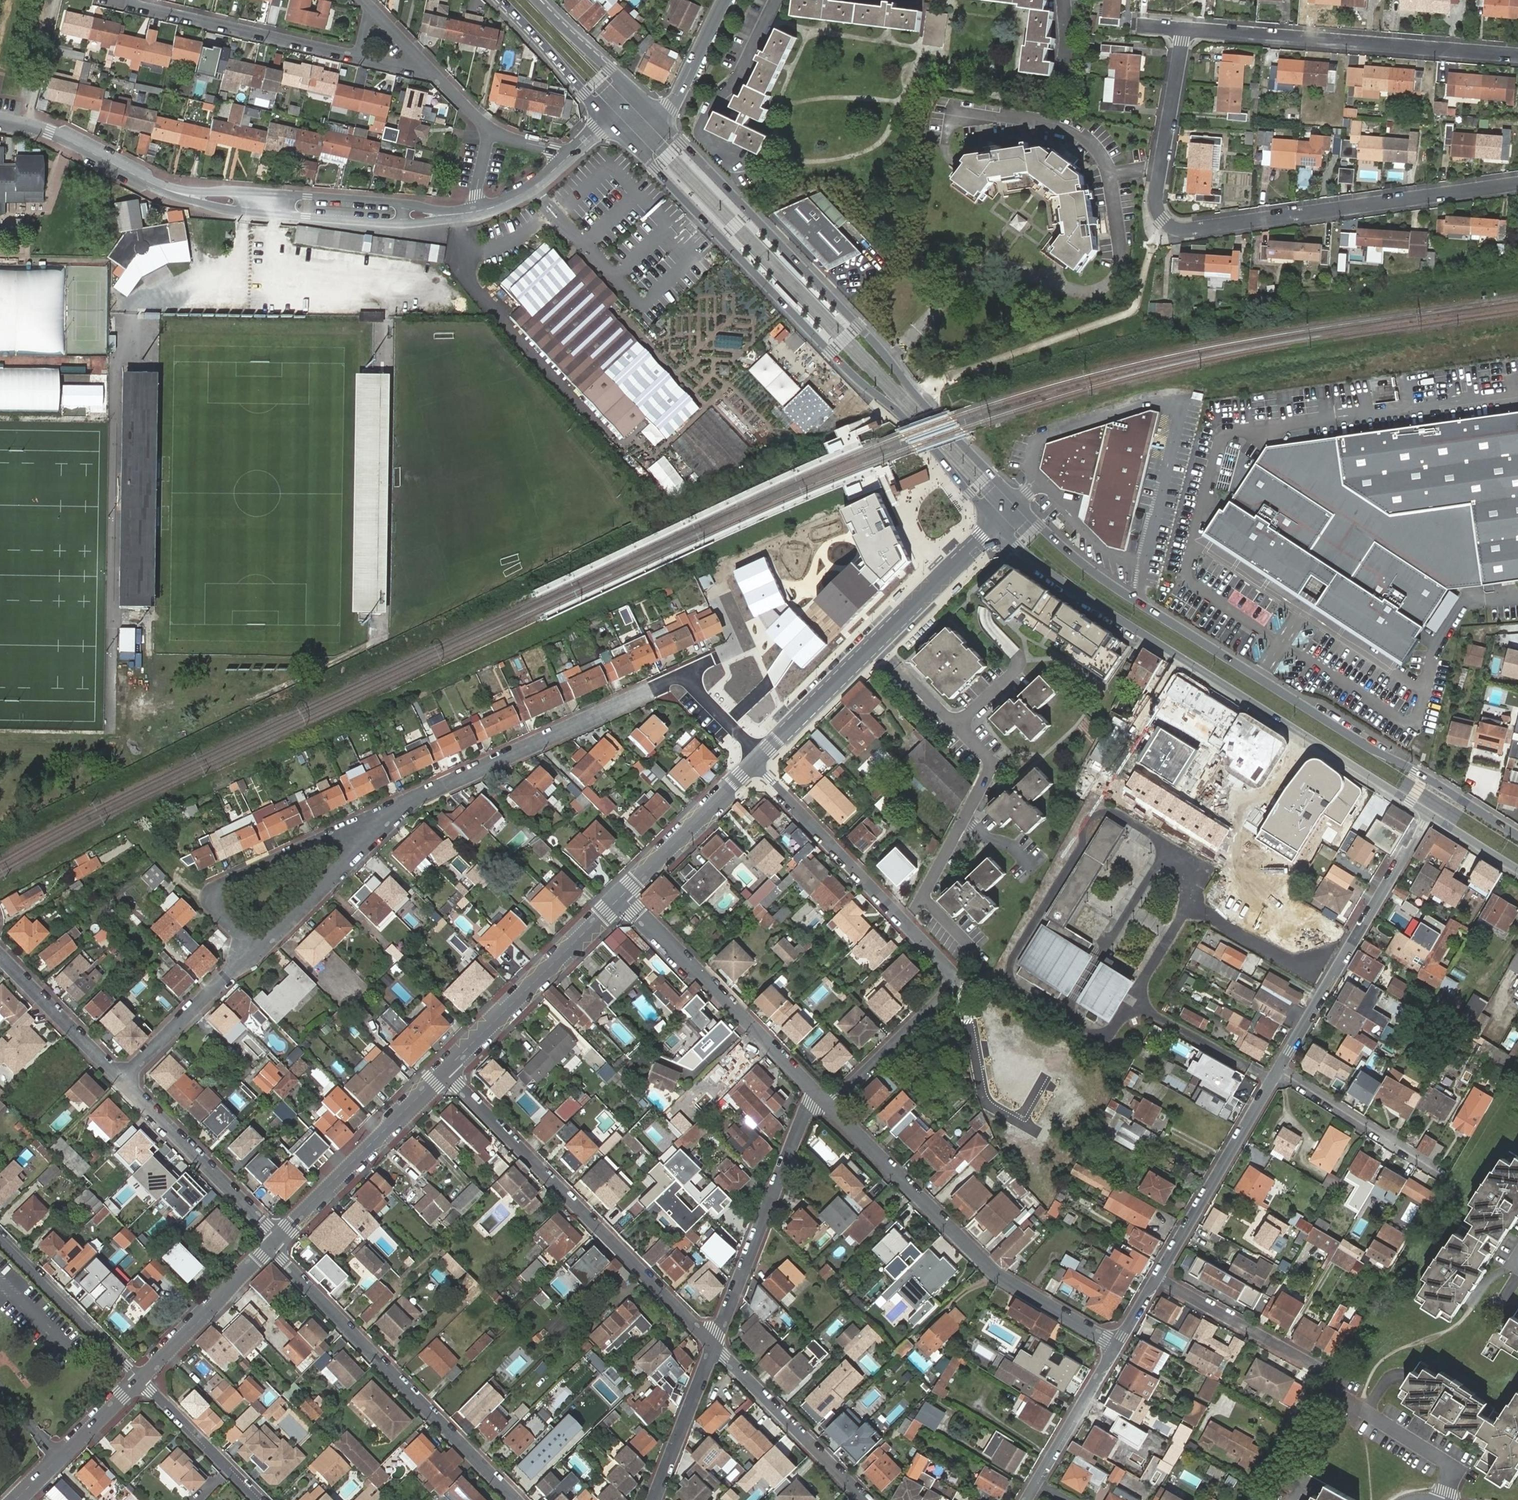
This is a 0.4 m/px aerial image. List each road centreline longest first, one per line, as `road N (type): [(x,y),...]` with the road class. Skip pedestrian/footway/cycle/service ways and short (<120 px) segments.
road 1 (secondary): [(1517,835),(1116,589),(1018,502)]
road 2 (residential): [(1517,185),(1174,228),(1156,208),(1184,31)]
road 3 (secondary): [(632,145),(934,450),(996,525)]
road 4 (secondary): [(1018,502),(660,119)]
road 5 (secondary): [(996,525),(1048,571),(1429,814)]
road 6 (residential): [(754,765),(957,978),(830,1107)]
road 7 (residential): [(443,1072),(712,1346)]
road 8 (residential): [(1116,1346),(989,1268),(830,1107)]
road 9 (residential): [(515,1499),(268,1248)]
road 10 (residential): [(754,765),(996,525)]
road 11 (residential): [(1184,31),(1517,55)]
road 12 (residential): [(405,804),(685,674)]
road 13 (residential): [(1429,814),(1279,1076)]
road 14 (residential): [(815,1092),(622,896)]
road 15 (residential): [(815,1092),(712,1346)]
road 16 (residential): [(113,0),(358,57)]
road 17 (residential): [(443,1072),(622,896)]
road 18 (residential): [(1279,1076),(1158,1280)]
road 19 (residential): [(276,1239),(443,1072)]
road 20 (residential): [(405,804),(219,880),(207,897)]
road 21 (residential): [(276,1239),(121,1081)]
road 22 (residential): [(712,1346),(864,1499)]
road 23 (residential): [(256,952),(405,804)]
road 24 (residential): [(139,1379),(0,1239)]
road 25 (residential): [(1158,1280),(1323,1371)]
road 26 (unknown): [(957,978),(983,1101),(1036,1132)]
road 27 (residential): [(121,1081),(256,952)]
road 28 (residential): [(622,896),(754,765)]
road 29 (residential): [(139,1379),(268,1248)]
road 30 (residential): [(1279,1076),(1434,1169)]
road 31 (residential): [(121,1081),(0,952)]
road 32 (residential): [(17,1499),(139,1379)]
road 33 (residential): [(258,1499),(139,1379)]
road 34 (residential): [(154,183),(50,133),(0,122)]
road 35 (residential): [(712,1346),(653,1499)]
road 36 (secondary): [(501,0),(608,119)]
road 37 (residential): [(1116,1346),(1035,1484)]
road 38 (secondary): [(634,93),(535,0)]
road 39 (residential): [(724,0),(660,119)]
road 40 (residential): [(273,213),(403,223)]
road 41 (residential): [(401,203),(274,194)]
road 42 (residential): [(154,183),(194,200),(273,213)]
road 43 (residential): [(274,194),(154,183)]

